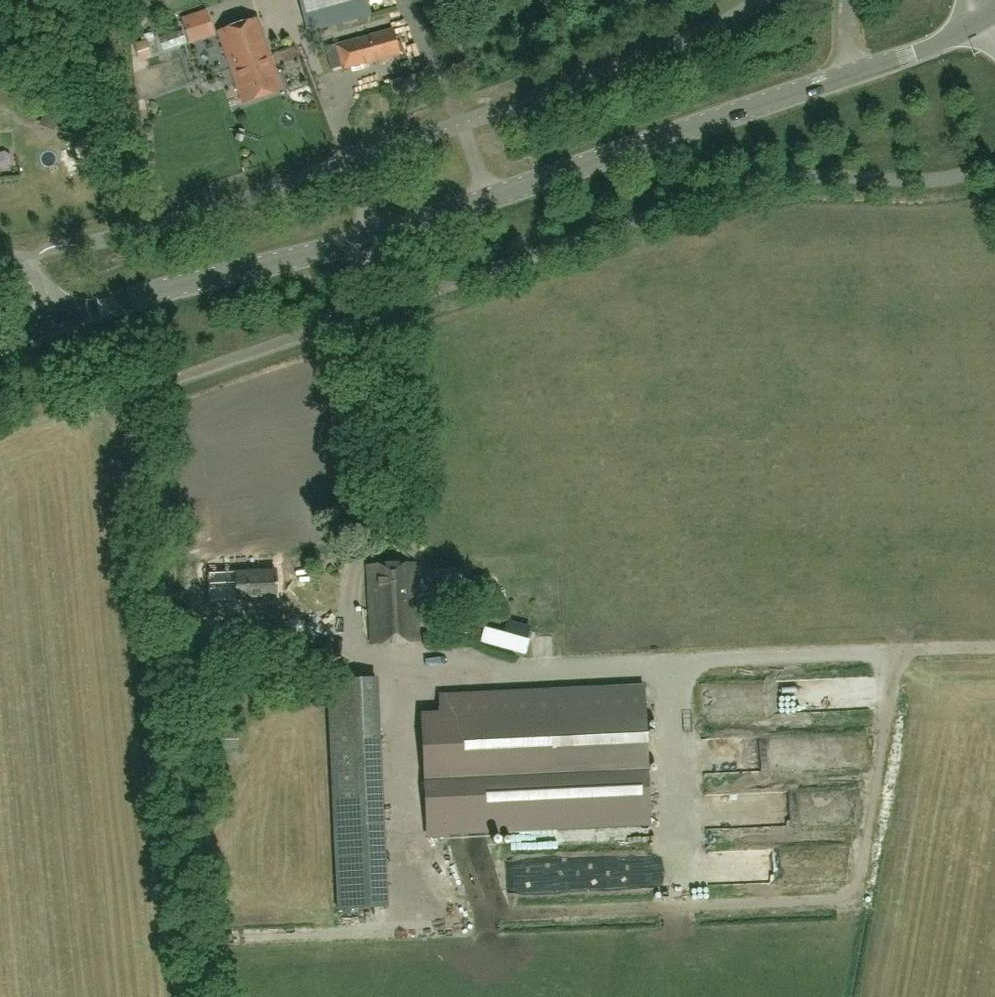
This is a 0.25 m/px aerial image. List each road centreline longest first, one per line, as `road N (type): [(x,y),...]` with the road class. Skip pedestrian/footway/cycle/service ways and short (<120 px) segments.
road 1 (tertiary): [(58,324),(453,213),(909,53),(983,18)]
road 2 (unclassified): [(141,391),(748,185),(802,176),(926,183),(967,177),(994,161)]

